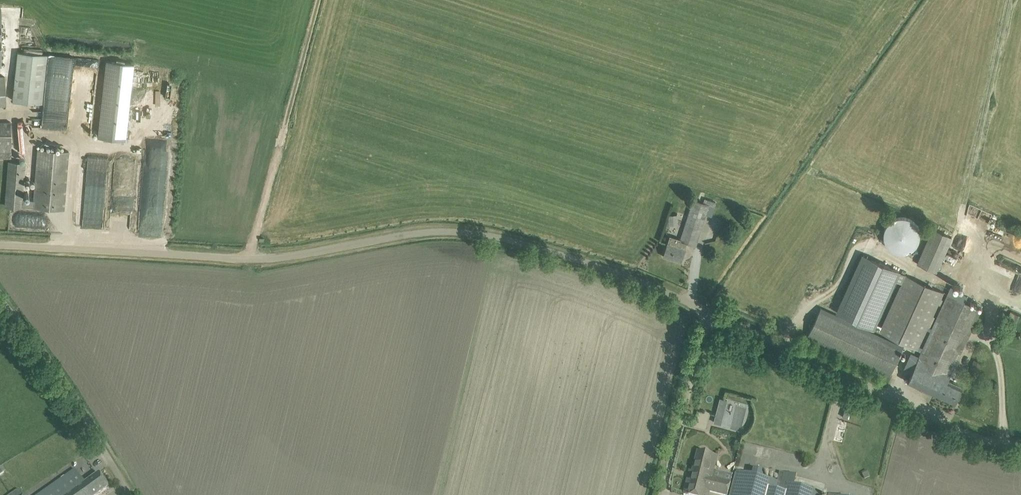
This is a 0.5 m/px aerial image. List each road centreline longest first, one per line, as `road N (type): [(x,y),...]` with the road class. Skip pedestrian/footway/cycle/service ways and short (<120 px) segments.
road 1 (unclassified): [(1020,447),(969,437),(632,278),(481,233),(412,233),(268,256),(0,243)]
road 2 (track): [(254,257),(317,0)]
road 3 (unclassified): [(79,413),(0,304)]

